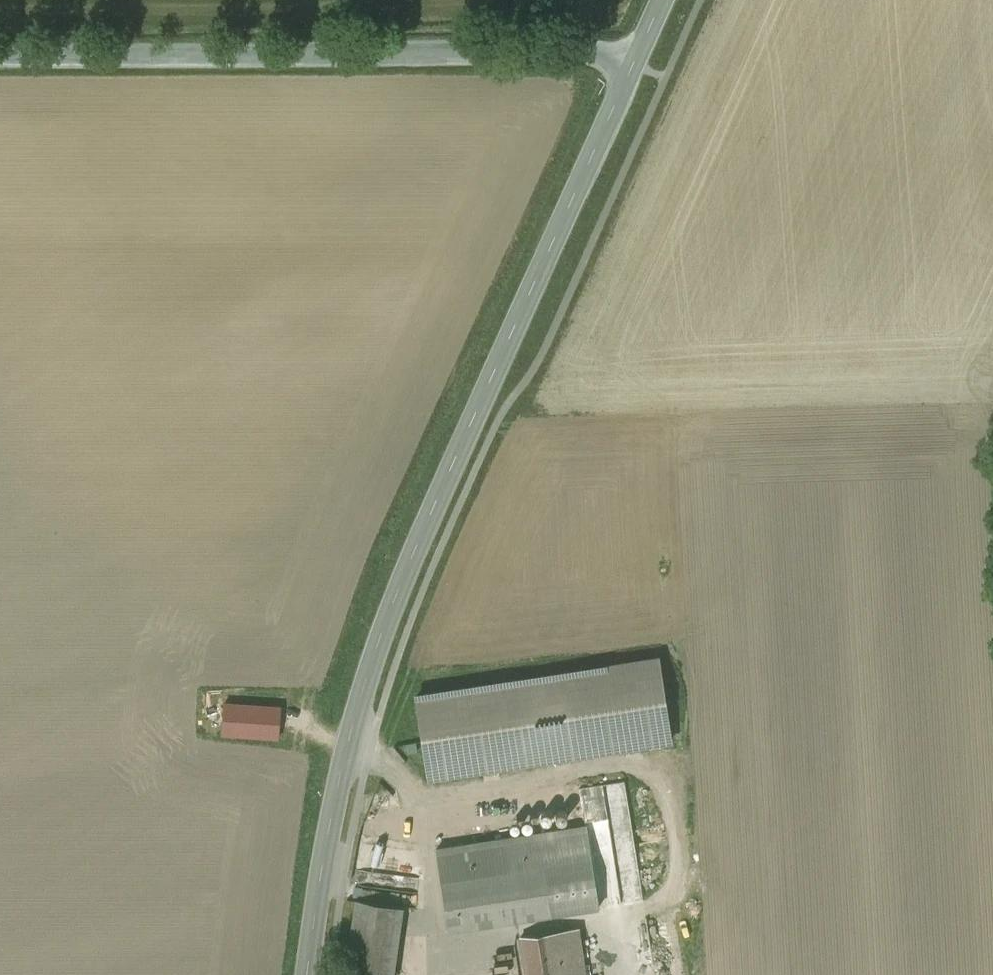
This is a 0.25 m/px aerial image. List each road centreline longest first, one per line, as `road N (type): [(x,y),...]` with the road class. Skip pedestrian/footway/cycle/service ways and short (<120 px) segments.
road 1 (tertiary): [(633,66),(410,556),(355,716),(306,974)]
road 2 (residential): [(633,66),(603,55),(0,60)]

